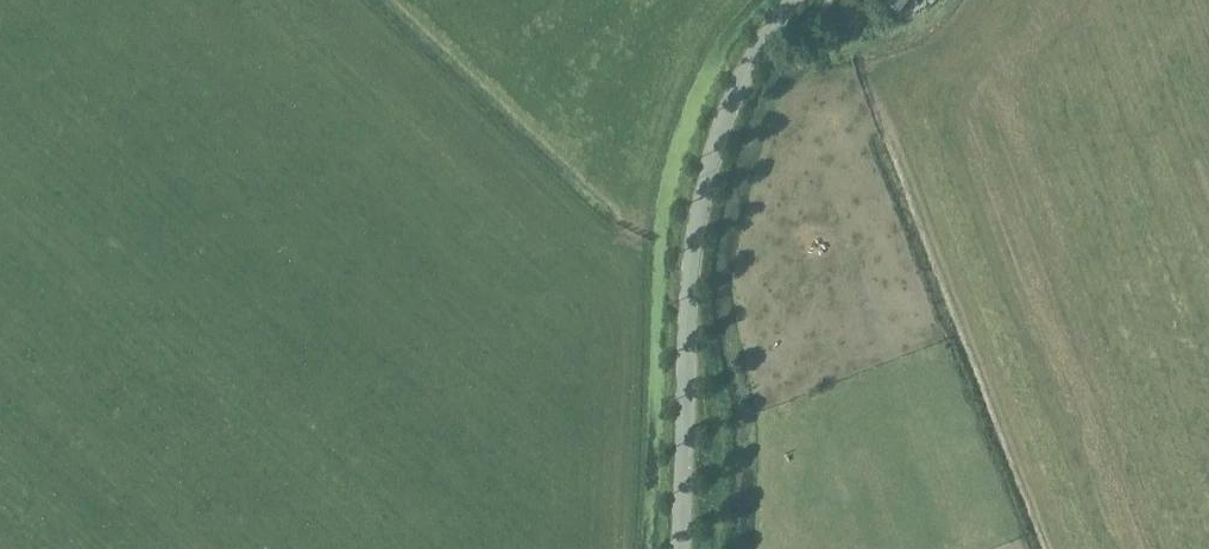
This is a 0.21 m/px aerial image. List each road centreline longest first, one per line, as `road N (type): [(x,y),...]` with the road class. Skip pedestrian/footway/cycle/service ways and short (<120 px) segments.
road 1 (unclassified): [(681,548),(691,279),(703,195),(741,84),(794,0)]

